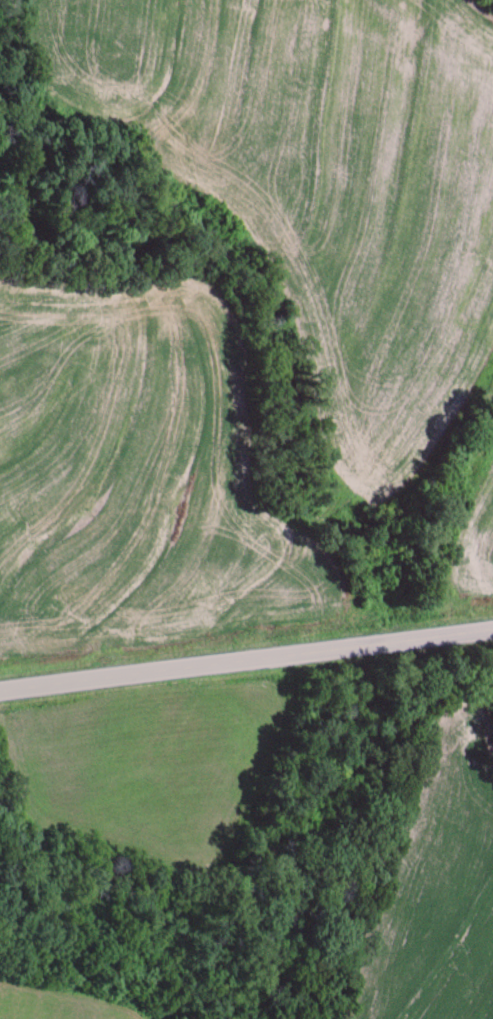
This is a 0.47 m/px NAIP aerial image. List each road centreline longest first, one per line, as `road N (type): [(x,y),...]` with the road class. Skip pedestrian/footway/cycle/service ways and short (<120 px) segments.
road 1 (secondary): [(492,625),(364,619),(0,671)]

